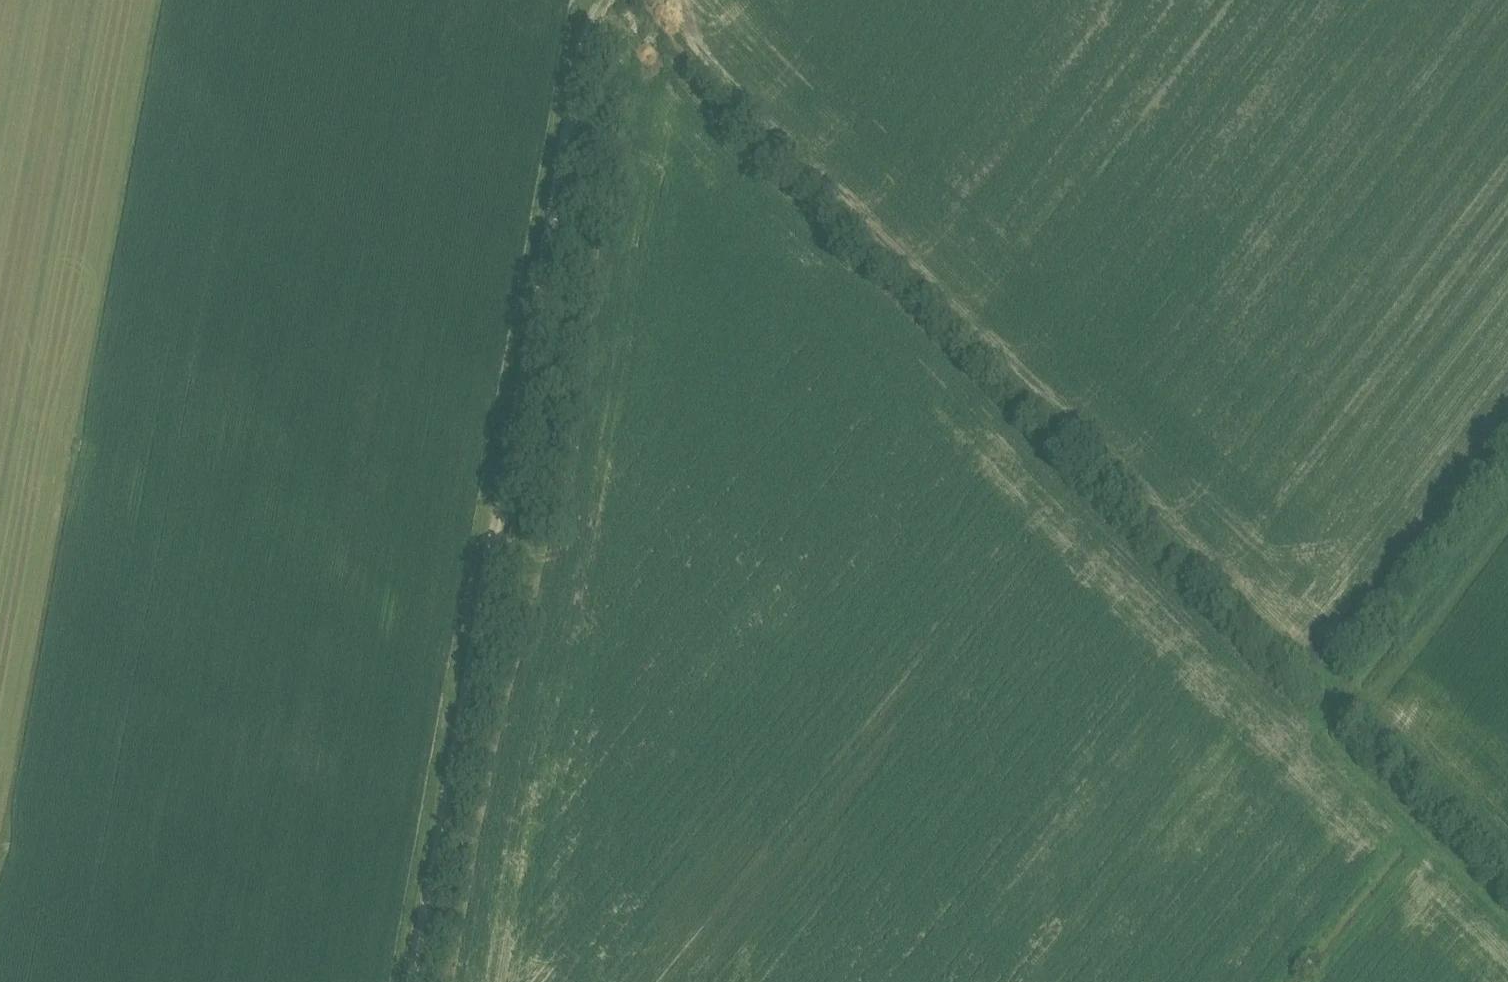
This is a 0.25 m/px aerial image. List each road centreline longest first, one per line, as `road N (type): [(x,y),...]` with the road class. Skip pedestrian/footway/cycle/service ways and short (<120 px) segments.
road 1 (track): [(409,981),(586,37),(602,0)]

